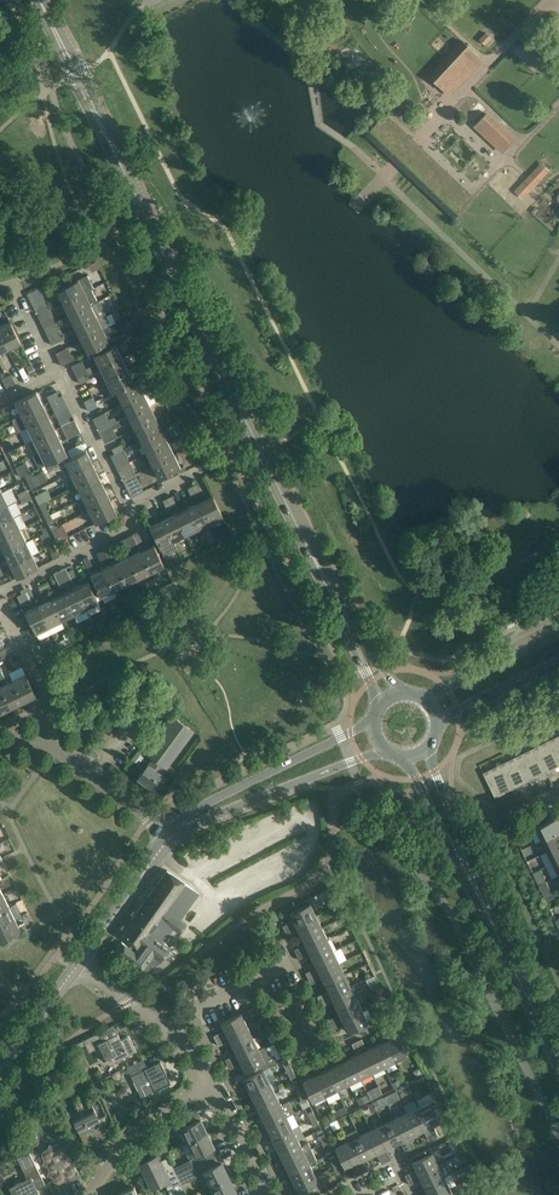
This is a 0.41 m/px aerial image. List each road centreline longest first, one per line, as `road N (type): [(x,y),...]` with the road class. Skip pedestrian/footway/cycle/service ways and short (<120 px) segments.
road 1 (tertiary): [(344,613),(40,0)]
road 2 (residential): [(0,591),(136,525),(56,374)]
road 3 (tertiary): [(374,718),(187,813),(171,835)]
road 4 (tertiary): [(171,835),(384,749)]
road 5 (tertiary): [(558,1059),(466,867)]
road 6 (residential): [(88,1194),(144,1119),(211,1078)]
road 7 (tertiary): [(75,966),(171,835)]
road 8 (unclassified): [(45,740),(171,835)]
road 9 (tertiary): [(558,633),(421,697)]
road 10 (residential): [(45,740),(52,710),(0,604)]
road 11 (residential): [(165,1025),(292,964)]
road 12 (tertiary): [(437,727),(558,661)]
road 13 (residential): [(268,1194),(211,1078)]
road 14 (tertiary): [(403,757),(466,867)]
road 15 (tertiary): [(0,1068),(75,966)]
road 16 (tertiary): [(466,867),(429,746)]

